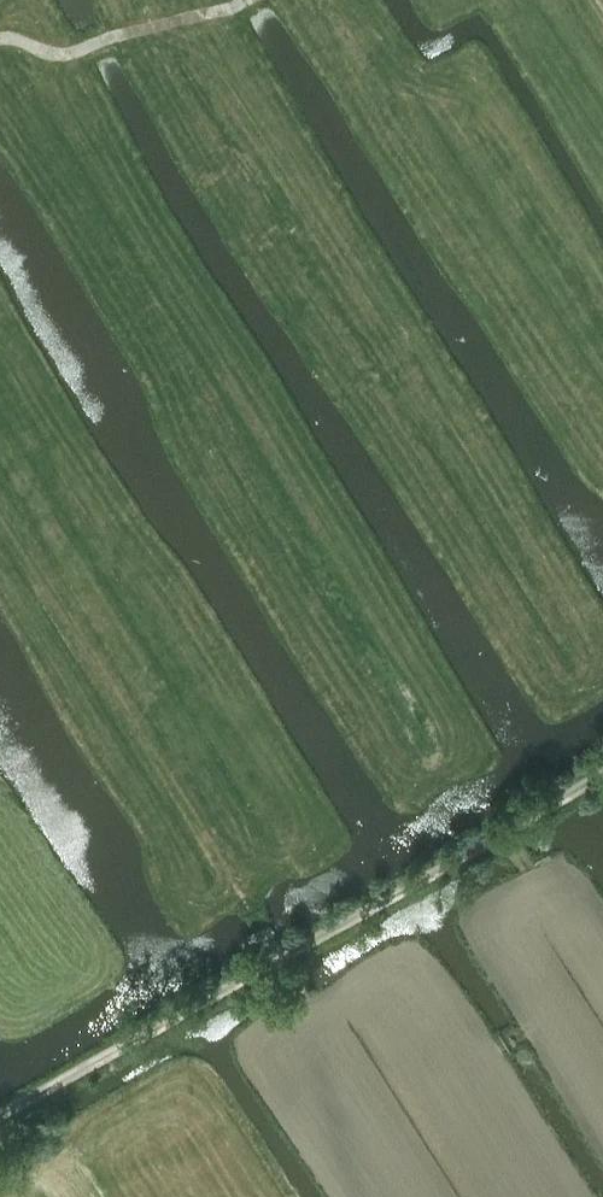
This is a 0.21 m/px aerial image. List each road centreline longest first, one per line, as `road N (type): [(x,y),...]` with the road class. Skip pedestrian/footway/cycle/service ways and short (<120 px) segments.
road 1 (track): [(0,1114),(602,773)]

